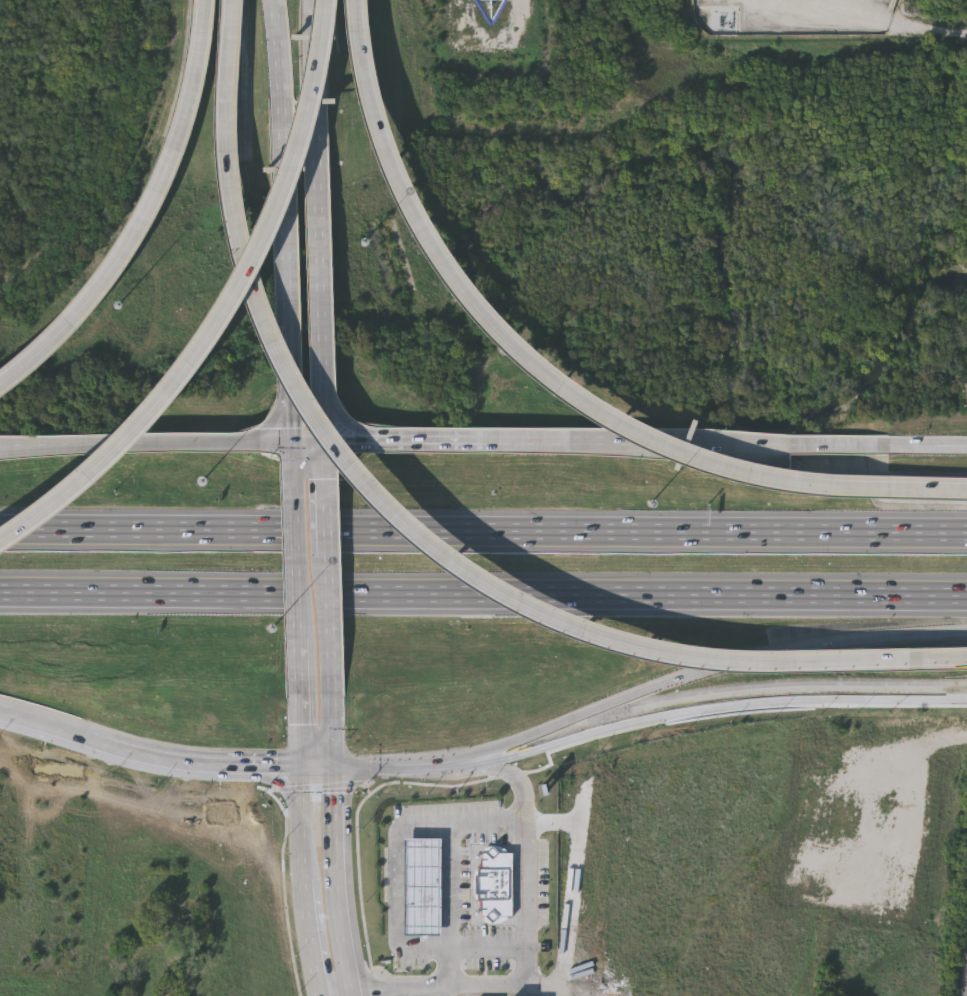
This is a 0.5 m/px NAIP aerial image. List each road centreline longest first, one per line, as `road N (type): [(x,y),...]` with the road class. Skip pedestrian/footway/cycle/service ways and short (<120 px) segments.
road 1 (motorway): [(233,0),(228,142),(253,288),(306,404),(400,514),(520,598),(659,651),(919,659)]
road 2 (motorway): [(966,531),(0,528)]
road 3 (motorway): [(89,592),(966,595)]
road 4 (motorway): [(966,485),(752,472),(684,451),(558,385),(459,290),(418,227),(372,95),(360,0)]
road 5 (motorway): [(89,592),(365,620),(670,670),(872,688)]
road 6 (motorway): [(0,540),(136,427),(226,303),(296,154),(323,0)]
road 7 (motorway): [(202,0),(184,109),(148,199),(95,283),(0,378)]
road 8 (secondary): [(493,756),(635,716),(811,694)]
road 9 (secondary): [(327,440),(316,121)]
road 10 (secondary): [(334,717),(327,440)]
road 11 (secondary): [(292,440),(300,716)]
road 12 (secondary): [(2,706),(127,751),(259,767)]
road 13 (primary): [(357,993),(339,906),(337,769)]
road 14 (secondary): [(702,440),(484,439)]
road 15 (secondary): [(284,122),(291,332)]
road 16 (secondary): [(292,440),(98,442)]
road 17 (secondary): [(894,446),(702,440)]
road 18 (secondary): [(484,439),(292,440)]
road 19 (secondary): [(484,439),(370,431),(349,422),(326,385)]
road 20 (secondary): [(811,694),(966,689)]
road 21 (secondary): [(276,0),(284,122)]
road 22 (secondary): [(316,121),(319,0)]
road 23 (primary): [(301,877),(320,995)]

